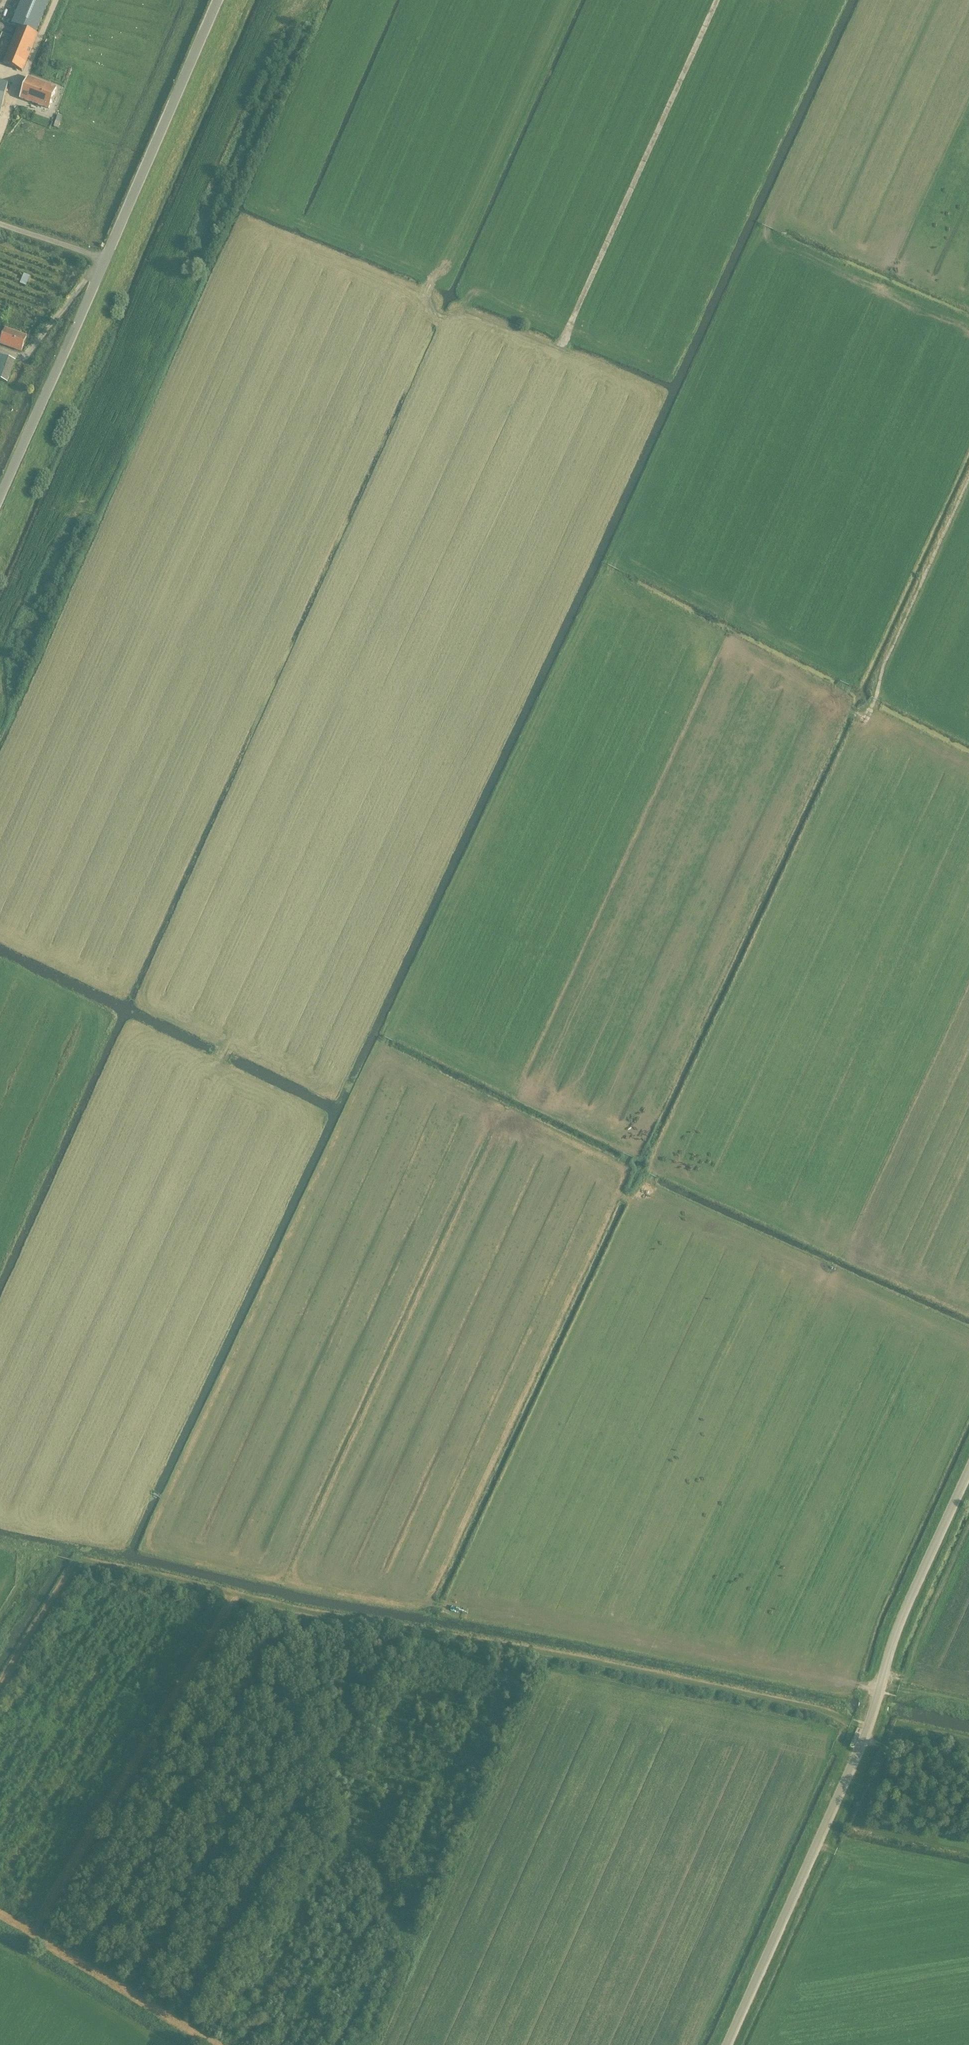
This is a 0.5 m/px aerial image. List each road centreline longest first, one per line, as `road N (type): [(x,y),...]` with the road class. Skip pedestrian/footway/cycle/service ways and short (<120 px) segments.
road 1 (track): [(866,1730),(823,1708),(72,1560)]
road 2 (unclassified): [(726,2044),(863,1739),(902,1612),(968,1468)]
road 3 (unclassified): [(0,499),(218,0)]
road 4 (track): [(968,1738),(898,1722),(889,1748),(863,1739)]

